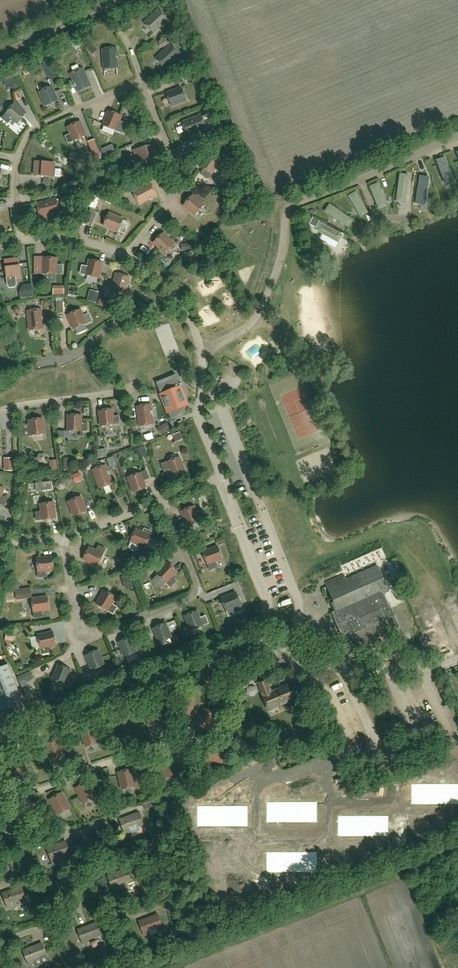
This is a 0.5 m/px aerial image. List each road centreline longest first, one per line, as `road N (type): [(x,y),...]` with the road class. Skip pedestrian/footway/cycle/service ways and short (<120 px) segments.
road 1 (track): [(117,0),(0,54)]

